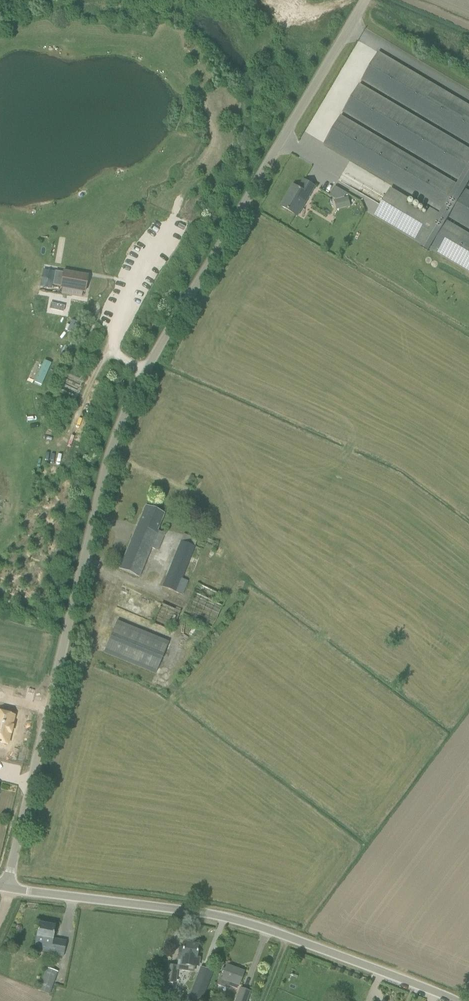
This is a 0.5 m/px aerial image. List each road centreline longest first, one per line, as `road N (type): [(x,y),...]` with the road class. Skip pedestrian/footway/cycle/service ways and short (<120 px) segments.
road 1 (unclassified): [(8,890),(128,400),(366,0)]
road 2 (unclassified): [(454,1000),(231,918),(8,890)]

